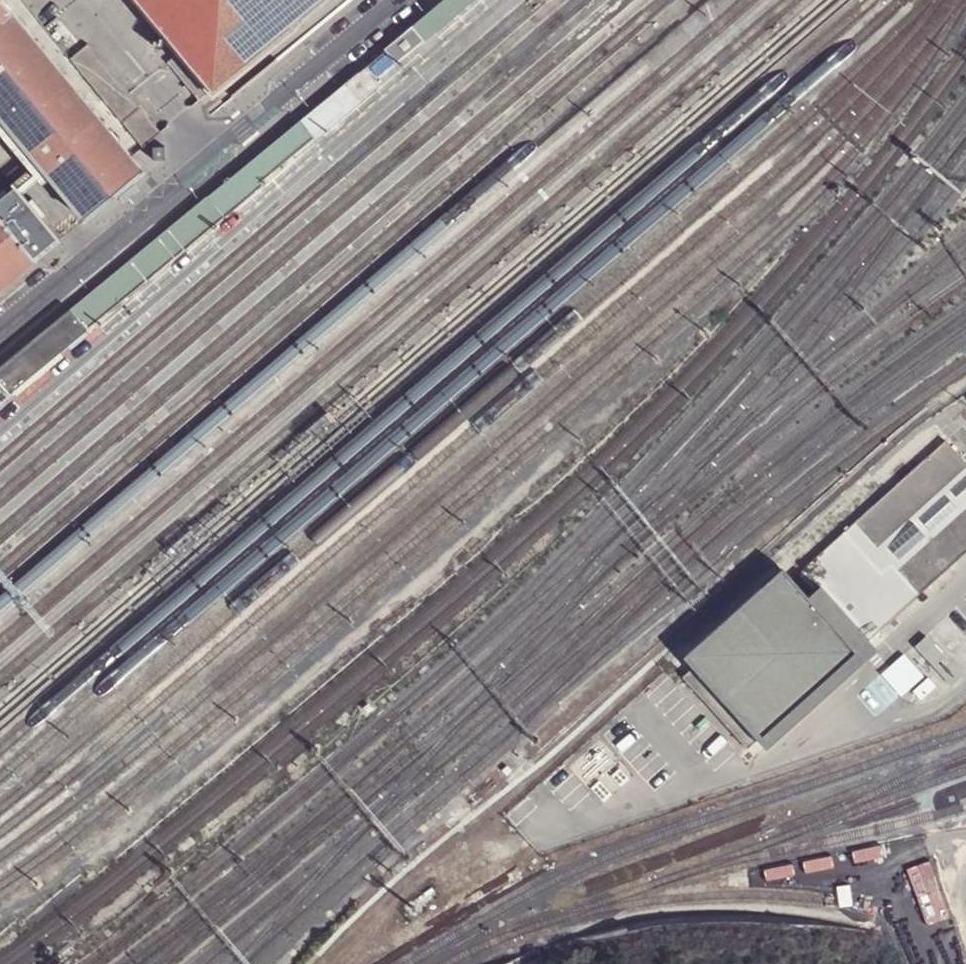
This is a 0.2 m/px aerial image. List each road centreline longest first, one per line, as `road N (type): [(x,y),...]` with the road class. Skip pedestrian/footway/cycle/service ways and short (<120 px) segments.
road 1 (residential): [(397,0),(0,327)]

